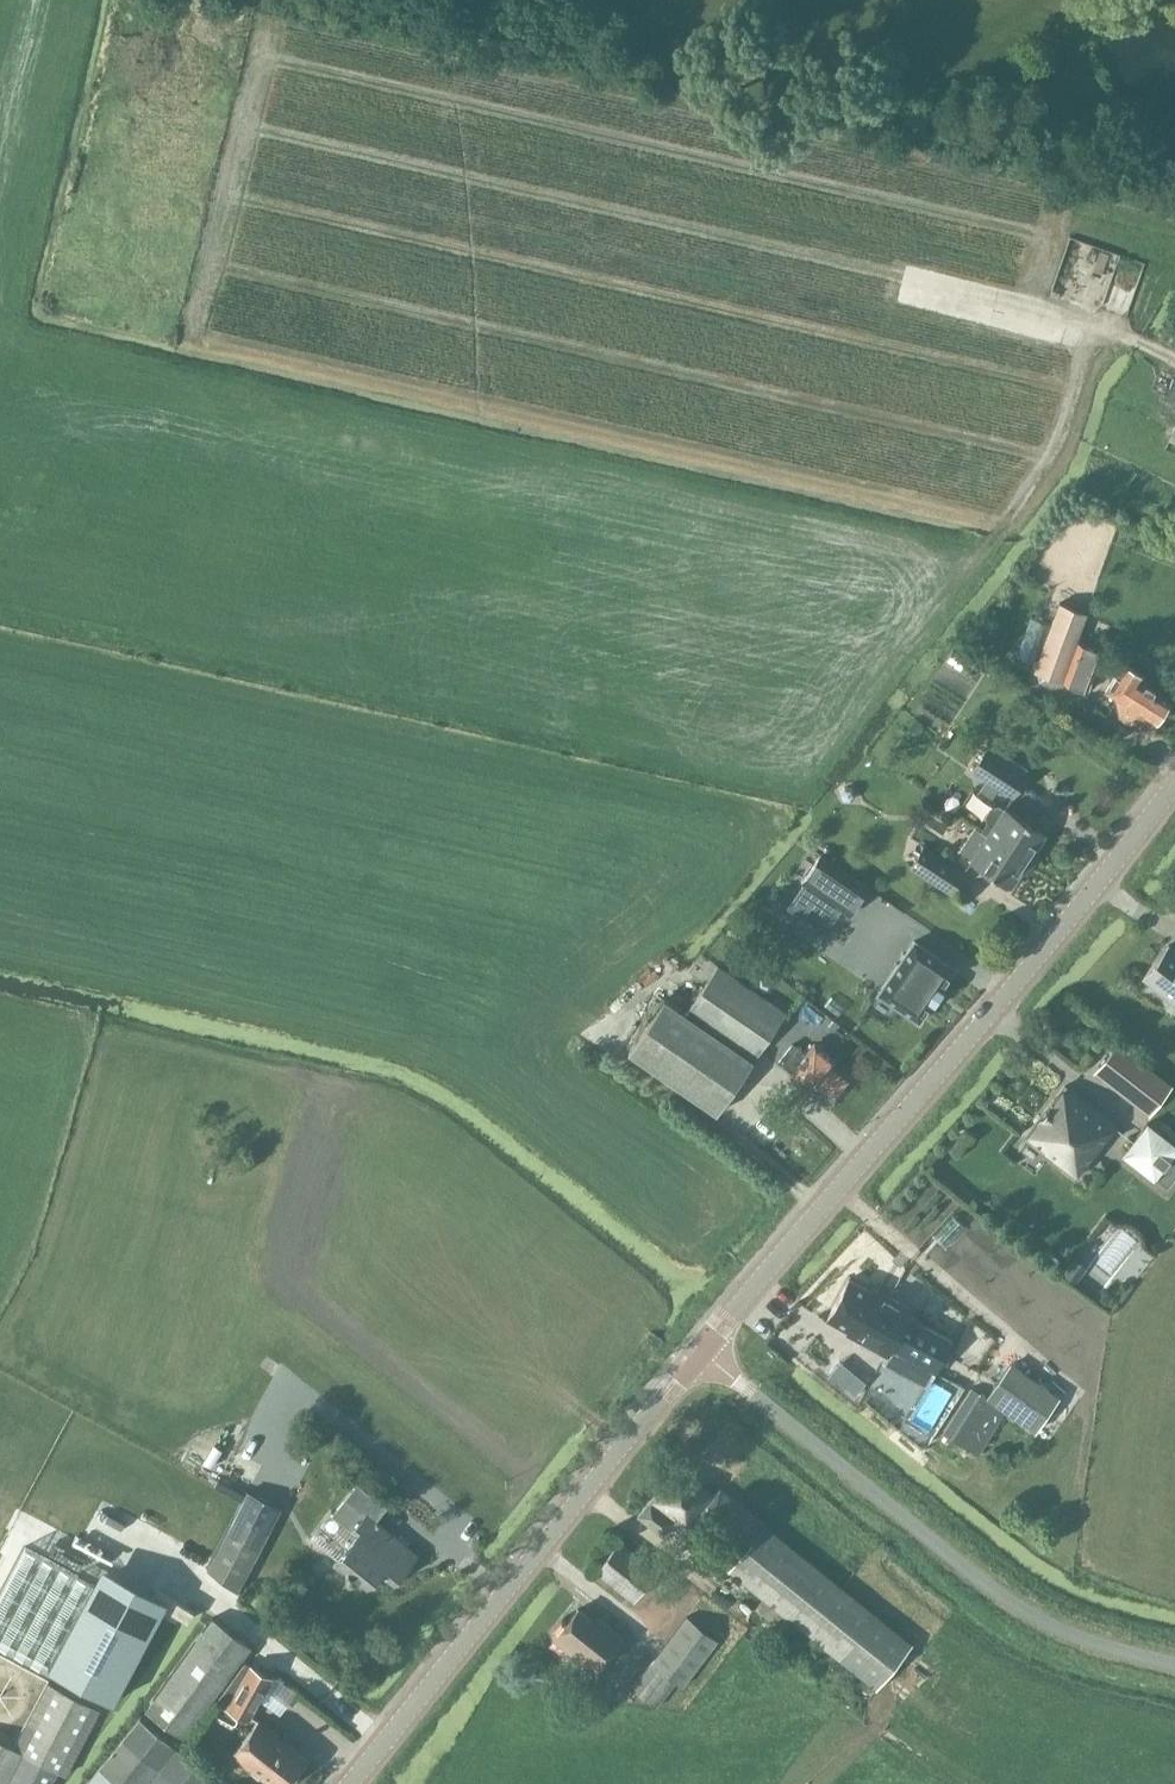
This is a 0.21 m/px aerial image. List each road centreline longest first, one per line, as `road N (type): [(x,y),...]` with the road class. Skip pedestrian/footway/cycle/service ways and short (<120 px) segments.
road 1 (tertiary): [(350,1783),(700,1354),(917,1109),(1174,793)]

